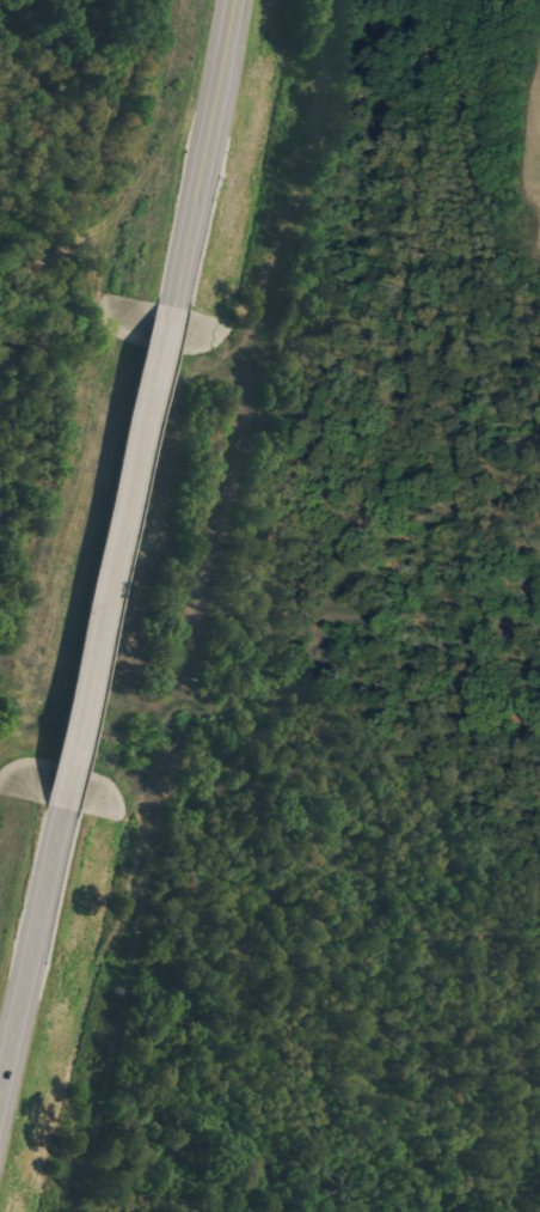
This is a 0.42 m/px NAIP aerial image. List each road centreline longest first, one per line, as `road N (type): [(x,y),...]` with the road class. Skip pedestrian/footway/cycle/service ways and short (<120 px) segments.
road 1 (primary): [(63,809),(172,306)]
road 2 (primary): [(172,306),(238,0)]
road 3 (primary): [(0,1096),(63,809)]

